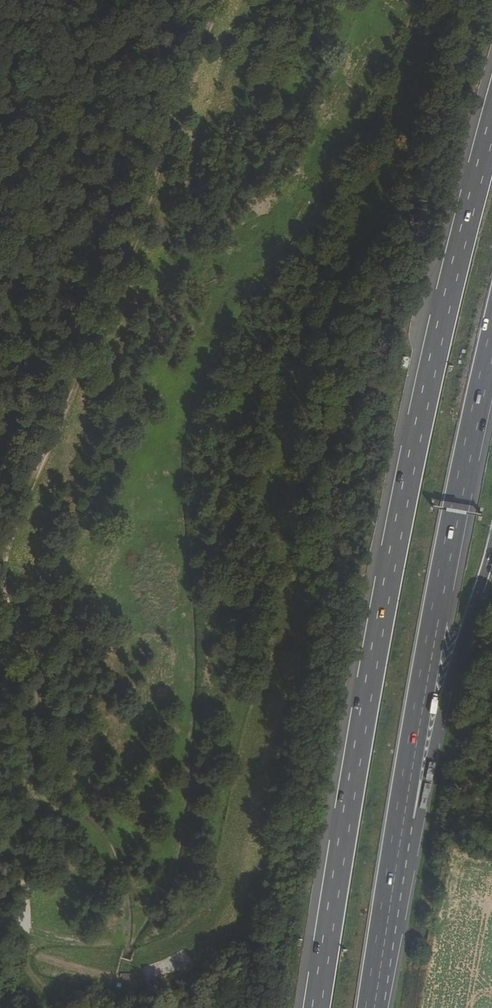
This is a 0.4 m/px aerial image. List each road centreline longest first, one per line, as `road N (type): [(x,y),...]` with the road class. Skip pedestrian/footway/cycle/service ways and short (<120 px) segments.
road 1 (motorway): [(491,137),(373,646),(318,1007)]
road 2 (motorway): [(369,999),(491,360)]
road 3 (motorway): [(369,999),(491,557)]

